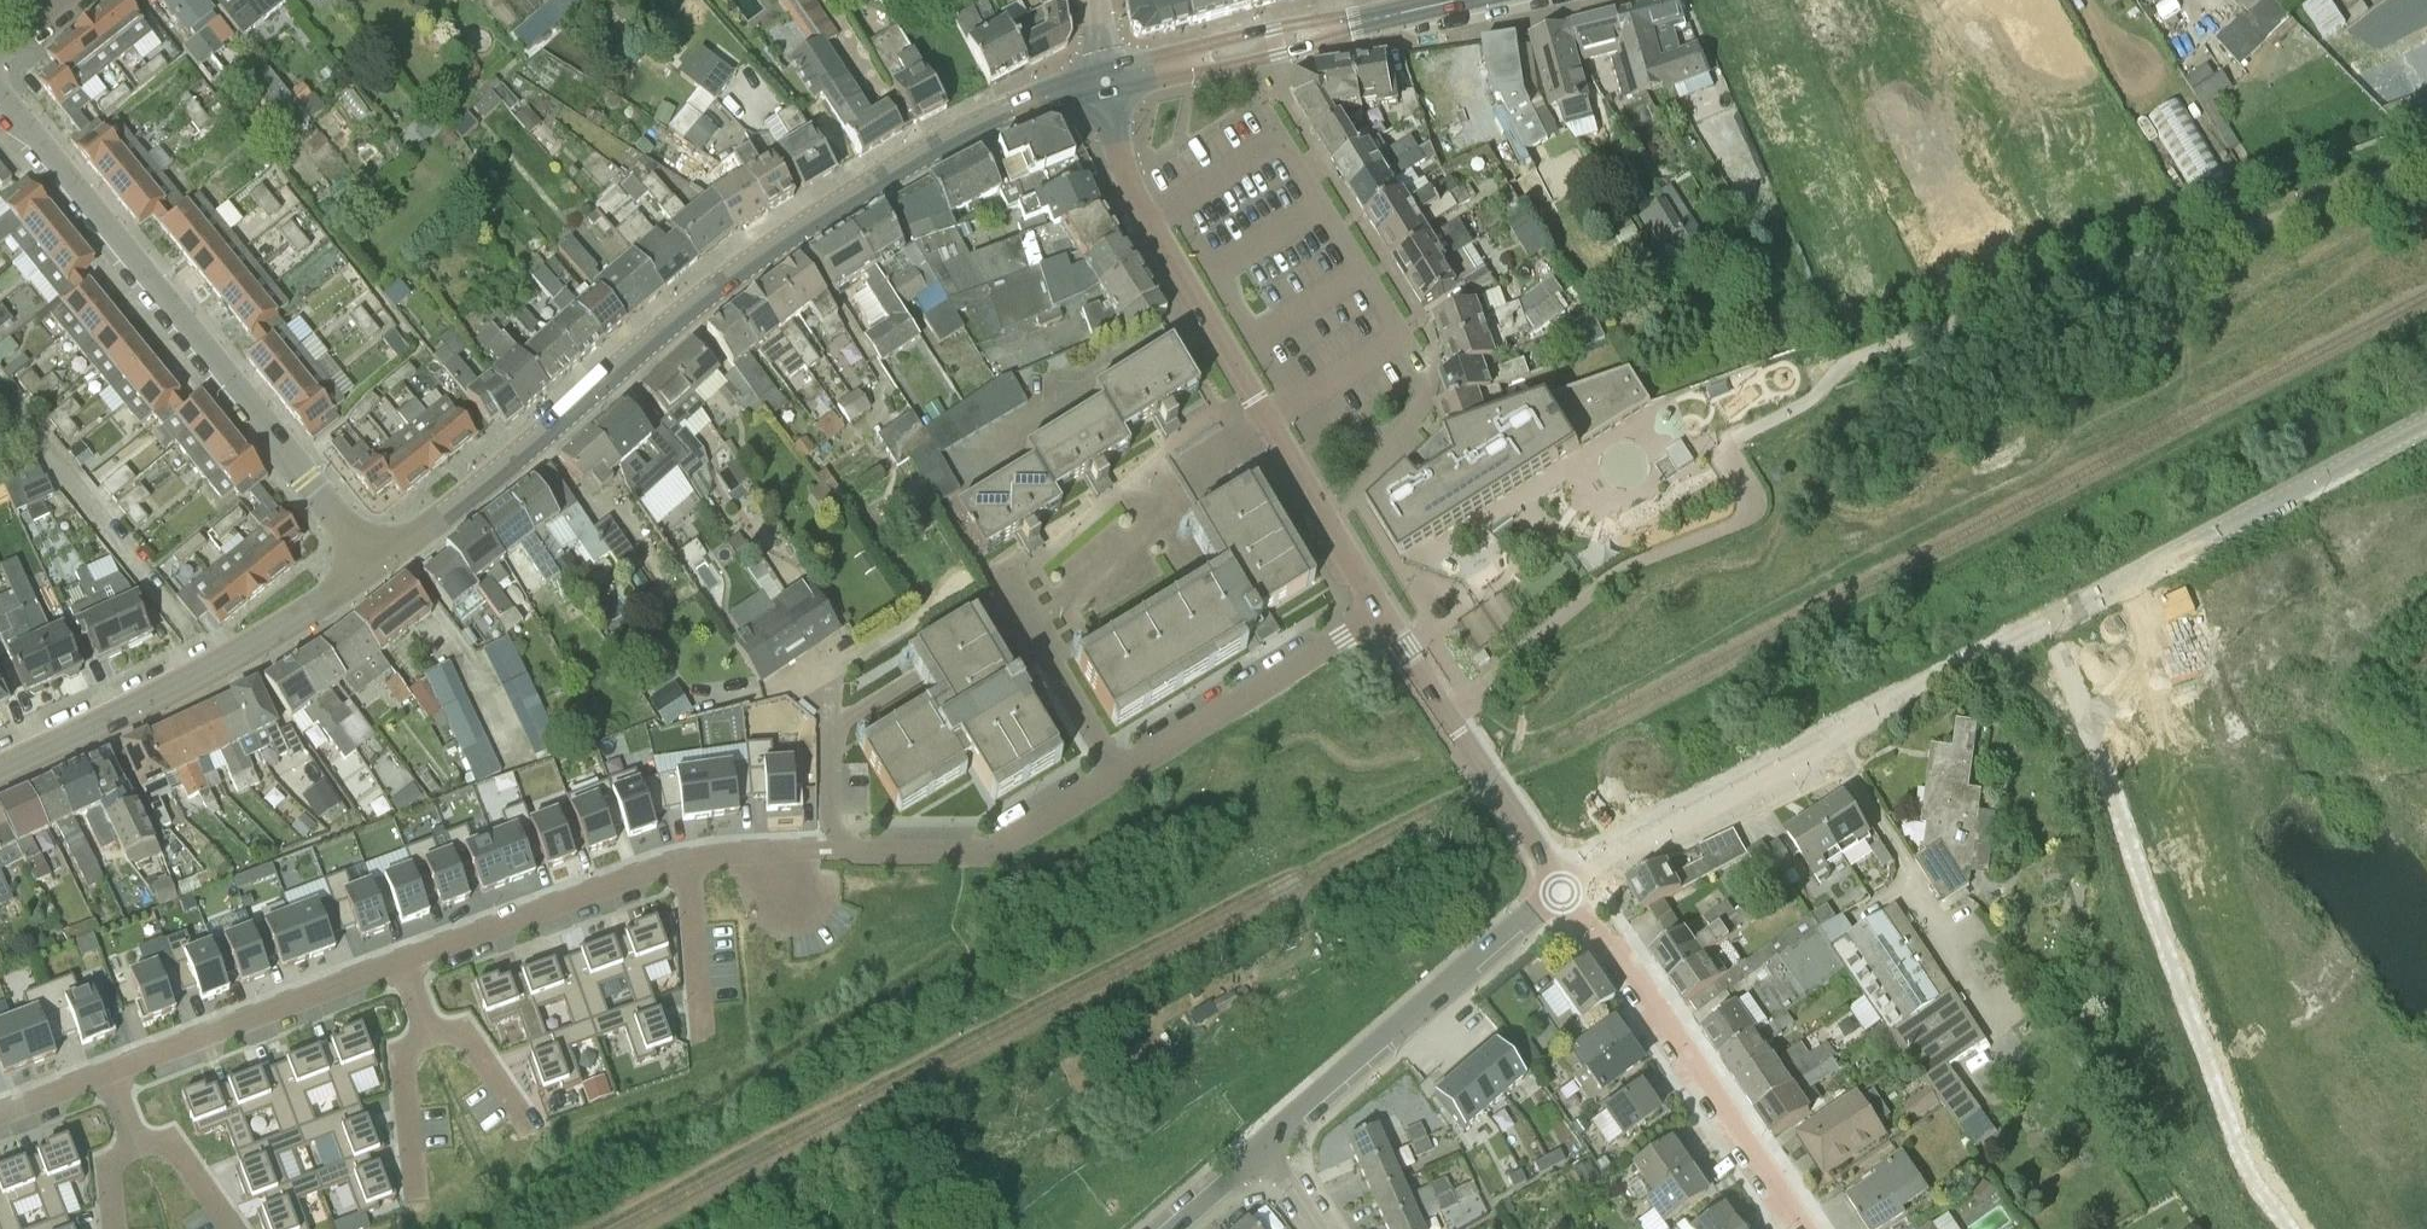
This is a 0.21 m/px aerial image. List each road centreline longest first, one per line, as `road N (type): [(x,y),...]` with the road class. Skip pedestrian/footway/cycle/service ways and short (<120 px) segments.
road 1 (residential): [(0,1116),(641,876),(734,857),(994,849),(1385,611)]
road 2 (unclassified): [(2426,421),(1606,847),(1560,880)]
road 3 (tertiary): [(377,566),(745,266),(960,134),(1105,82)]
road 4 (residential): [(1385,611),(1130,188),(1105,82)]
road 5 (residential): [(377,566),(0,97)]
road 6 (tertiary): [(0,770),(187,682),(377,566)]
road 7 (residential): [(1801,1228),(1560,880)]
road 8 (residential): [(1265,1146),(1560,880)]
road 9 (tertiary): [(1105,82),(1462,0)]
road 10 (residential): [(1560,880),(1385,611)]
road 11 (residential): [(191,633),(0,397)]
road 12 (residential): [(1840,0),(1970,269)]
road 13 (residential): [(1167,1228),(1265,1146)]

